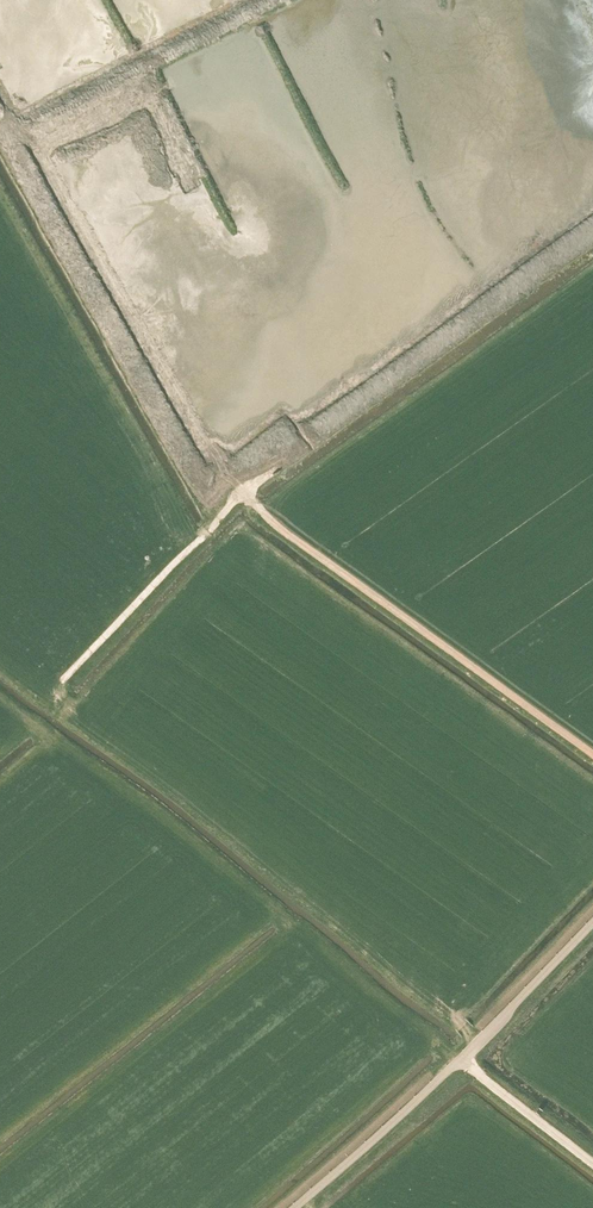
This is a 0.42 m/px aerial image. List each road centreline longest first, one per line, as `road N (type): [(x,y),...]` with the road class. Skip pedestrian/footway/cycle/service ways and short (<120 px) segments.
road 1 (track): [(513,286),(485,319),(275,469),(44,707)]
road 2 (unclassified): [(592,759),(280,535),(247,495)]
road 3 (unclassified): [(292,1207),(459,1060)]
road 4 (unclassified): [(459,1060),(592,921)]
road 5 (unclassified): [(592,1164),(459,1060)]

